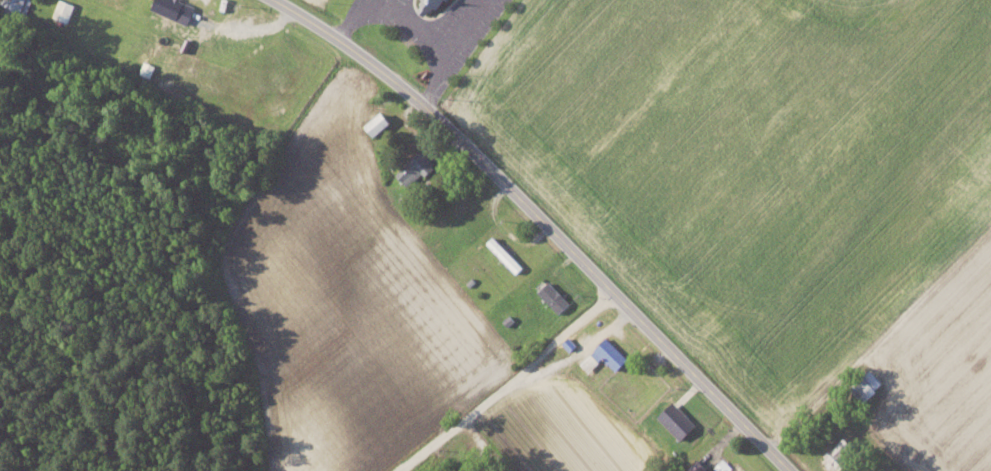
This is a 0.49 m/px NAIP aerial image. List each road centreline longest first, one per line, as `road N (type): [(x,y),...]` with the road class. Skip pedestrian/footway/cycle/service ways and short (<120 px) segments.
road 1 (tertiary): [(275,0),(345,42),(438,115),(790,470)]
road 2 (residential): [(401,470),(613,290)]

